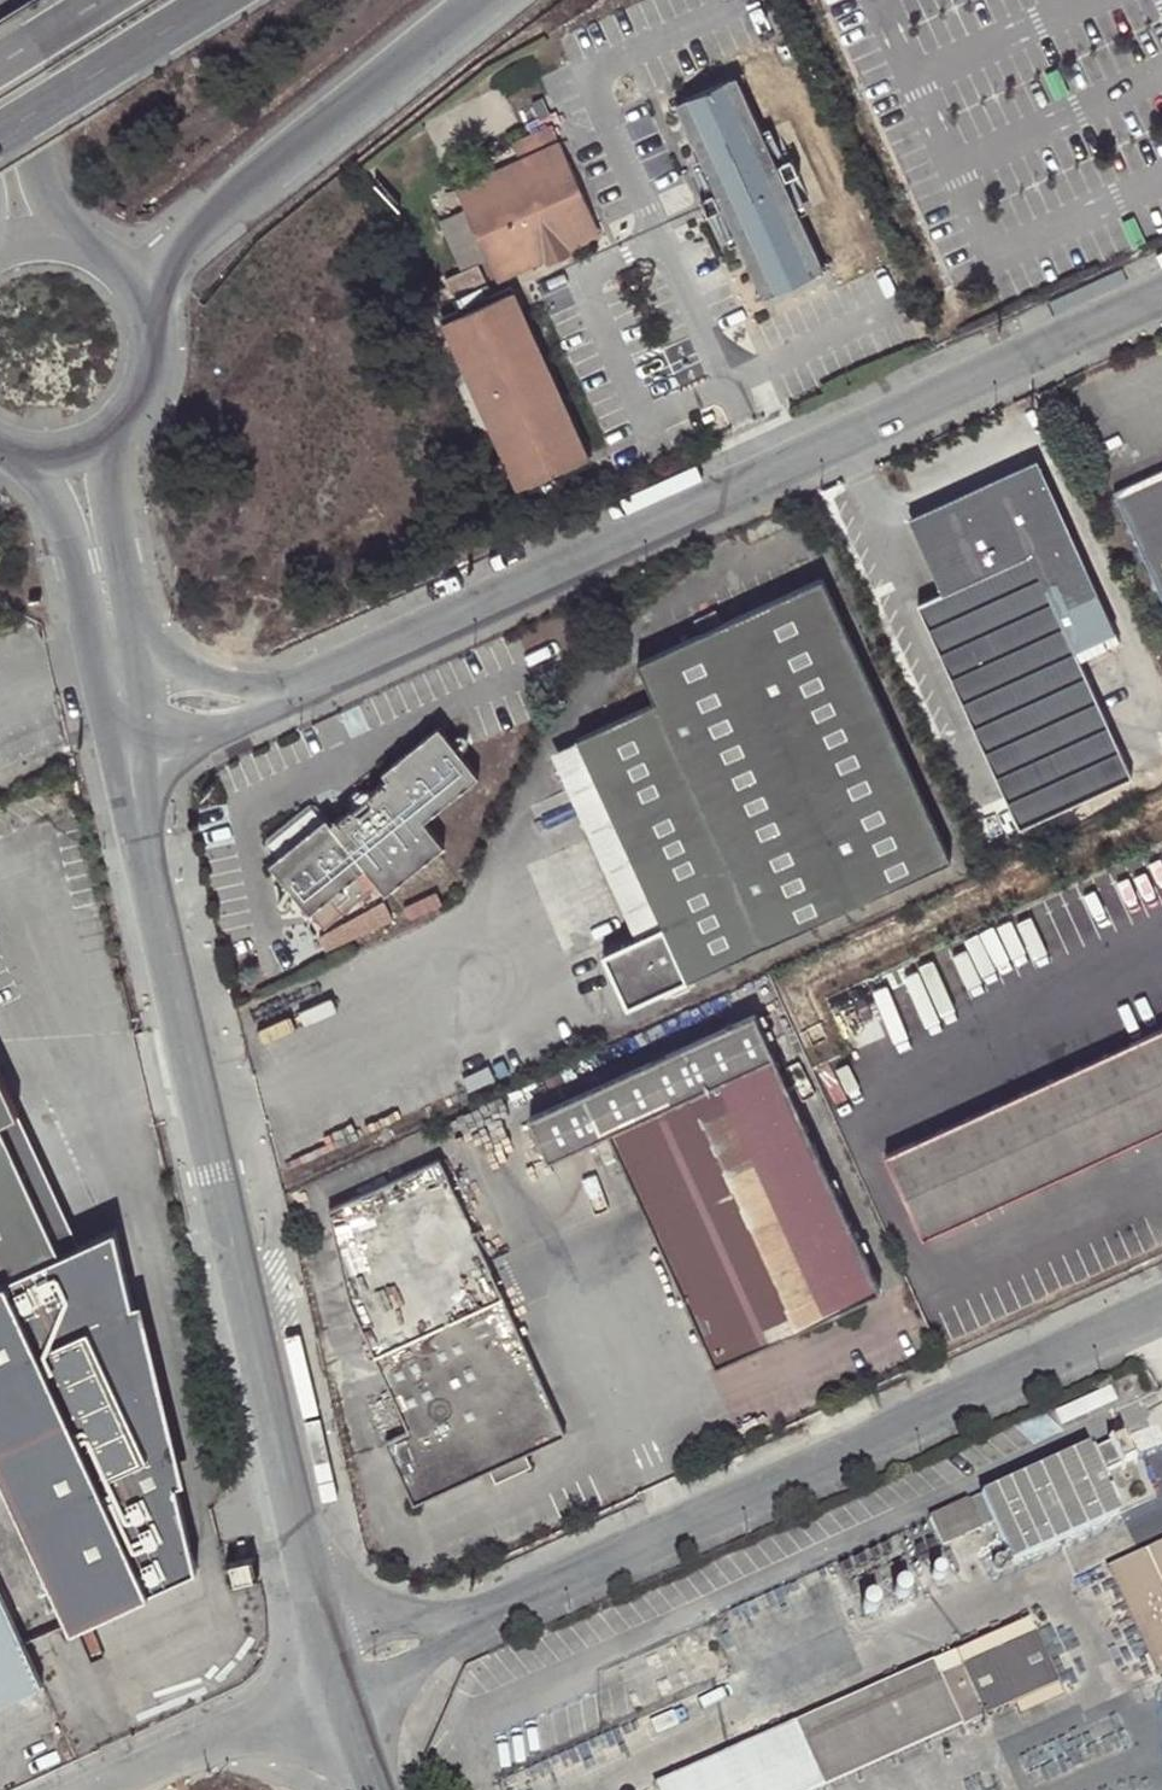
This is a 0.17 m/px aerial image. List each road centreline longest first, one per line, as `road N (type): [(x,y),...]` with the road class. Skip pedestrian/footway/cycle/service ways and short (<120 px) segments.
road 1 (tertiary): [(127,761),(330,1676)]
road 2 (unclassified): [(1161,291),(325,677)]
road 3 (unclassified): [(486,1613),(1161,1308)]
road 4 (trunk): [(133,295),(237,193),(479,0)]
road 5 (tertiary): [(83,254),(33,175),(4,0)]
road 6 (trunk): [(0,135),(220,0)]
road 7 (unclassified): [(101,1789),(330,1676)]
road 8 (unclassified): [(127,761),(262,715),(325,677)]
road 9 (unclassified): [(325,677),(115,671)]
road 10 (tertiary): [(105,595),(105,501),(132,409)]
road 11 (unclassified): [(486,1613),(361,1645),(330,1676)]
road 12 (unclassified): [(330,1676),(372,1674),(421,1656),(486,1613)]
road 13 (tertiary): [(23,454),(63,510),(105,595)]
road 14 (tertiary): [(23,454),(67,454),(104,438),(132,409)]
road 15 (tertiary): [(330,1676),(373,1789)]
road 16 (tertiary): [(132,409),(148,372),(148,332),(133,295)]

